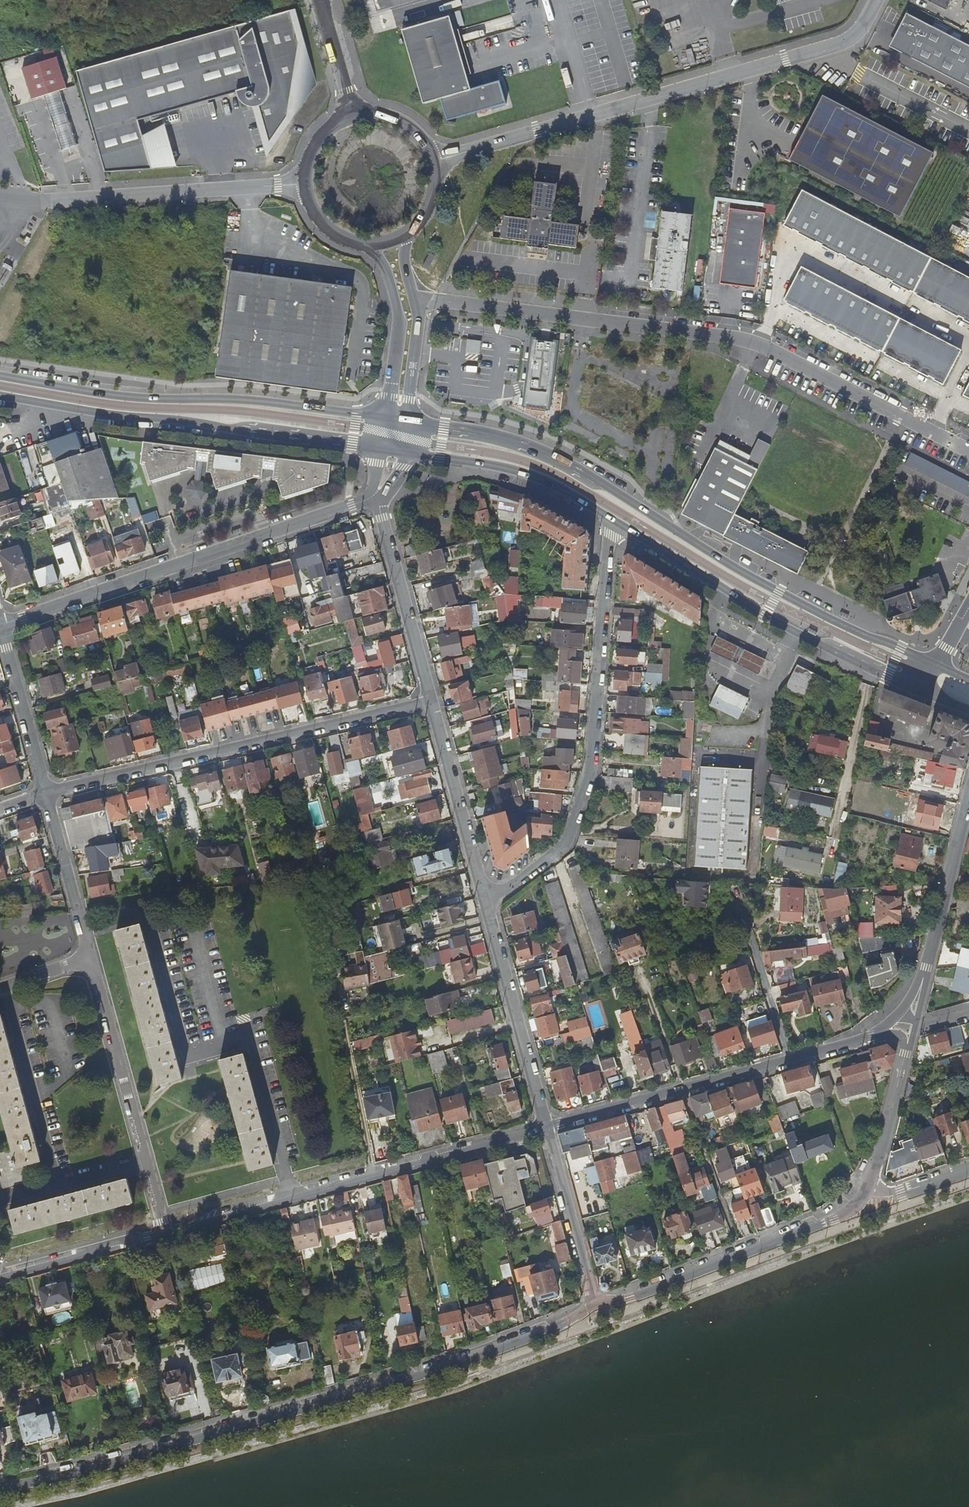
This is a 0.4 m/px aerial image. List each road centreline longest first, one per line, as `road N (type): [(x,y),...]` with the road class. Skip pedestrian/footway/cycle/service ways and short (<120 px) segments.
road 1 (secondary): [(0,1486),(54,1479),(469,1361),(551,1330),(595,1303)]
road 2 (secondary): [(937,665),(808,608),(548,456),(410,422)]
road 3 (residential): [(414,300),(754,342),(968,451)]
road 4 (residential): [(433,162),(844,42),(876,0)]
road 5 (residential): [(612,520),(588,774),(563,846),(483,908)]
road 6 (secondary): [(546,1126),(164,1230)]
road 7 (residential): [(47,793),(431,702)]
road 8 (residential): [(1,626),(373,498)]
road 9 (secondary): [(386,418),(278,403),(127,396),(0,375)]
road 10 (secondary): [(0,396),(377,448)]
road 11 (secondary): [(612,520),(765,616),(924,690)]
road 12 (secondary): [(595,1303),(630,1299),(825,1225),(869,1188)]
road 13 (residential): [(90,957),(164,1230)]
road 14 (residential): [(305,183),(43,203)]
road 15 (secondary): [(787,1060),(546,1126)]
road 16 (residential): [(483,908),(546,1126)]
road 17 (secondary): [(408,454),(521,471),(612,520)]
road 18 (residential): [(431,702),(483,908)]
road 19 (residential): [(373,498),(431,702)]
road 20 (secondary): [(968,799),(923,983)]
road 21 (residential): [(546,1126),(595,1303)]
road 22 (residential): [(369,244),(386,267),(399,314),(386,418)]
road 23 (residential): [(787,1060),(729,889)]
road 24 (residential): [(1,626),(47,793)]
road 25 (secondary): [(164,1230),(0,1274)]
road 26 (residential): [(47,793),(90,957)]
road 27 (secondary): [(869,1188),(907,1048)]
road 28 (residential): [(410,422),(414,300)]
road 29 (residential): [(322,0),(352,117)]

